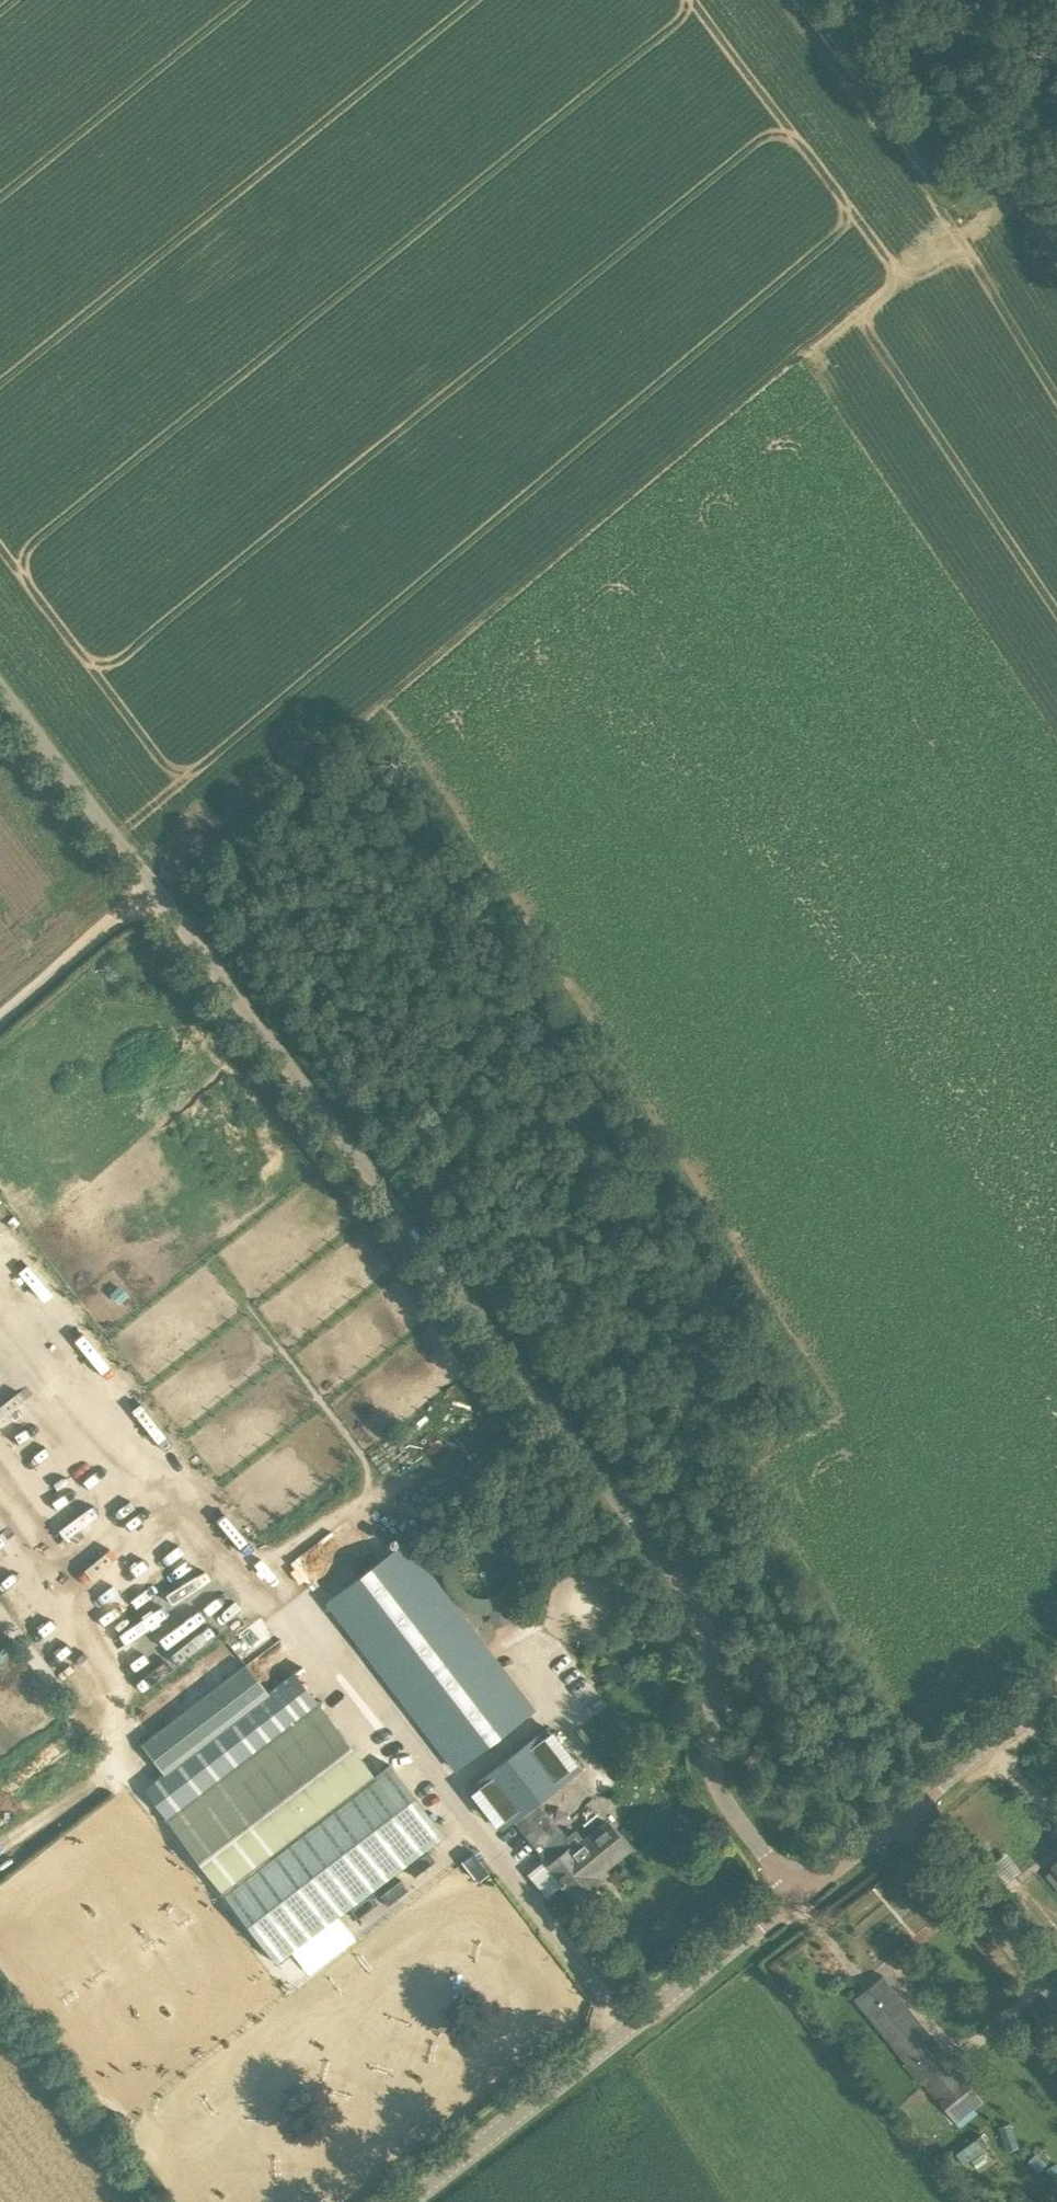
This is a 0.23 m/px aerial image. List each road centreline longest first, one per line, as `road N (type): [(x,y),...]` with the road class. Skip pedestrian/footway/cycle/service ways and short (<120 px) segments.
road 1 (unclassified): [(796,1896),(714,1777),(712,1648),(685,1589),(0,687)]
road 2 (unclassified): [(407,2201),(796,1896)]
road 3 (unclassified): [(797,0),(938,180),(983,184),(1056,129)]
road 4 (unclassified): [(1056,2004),(903,1814)]
road 5 (track): [(153,886),(0,1016)]
road 6 (unclassified): [(903,1814),(1056,1689)]
road 7 (unclassified): [(796,1896),(903,1814)]

